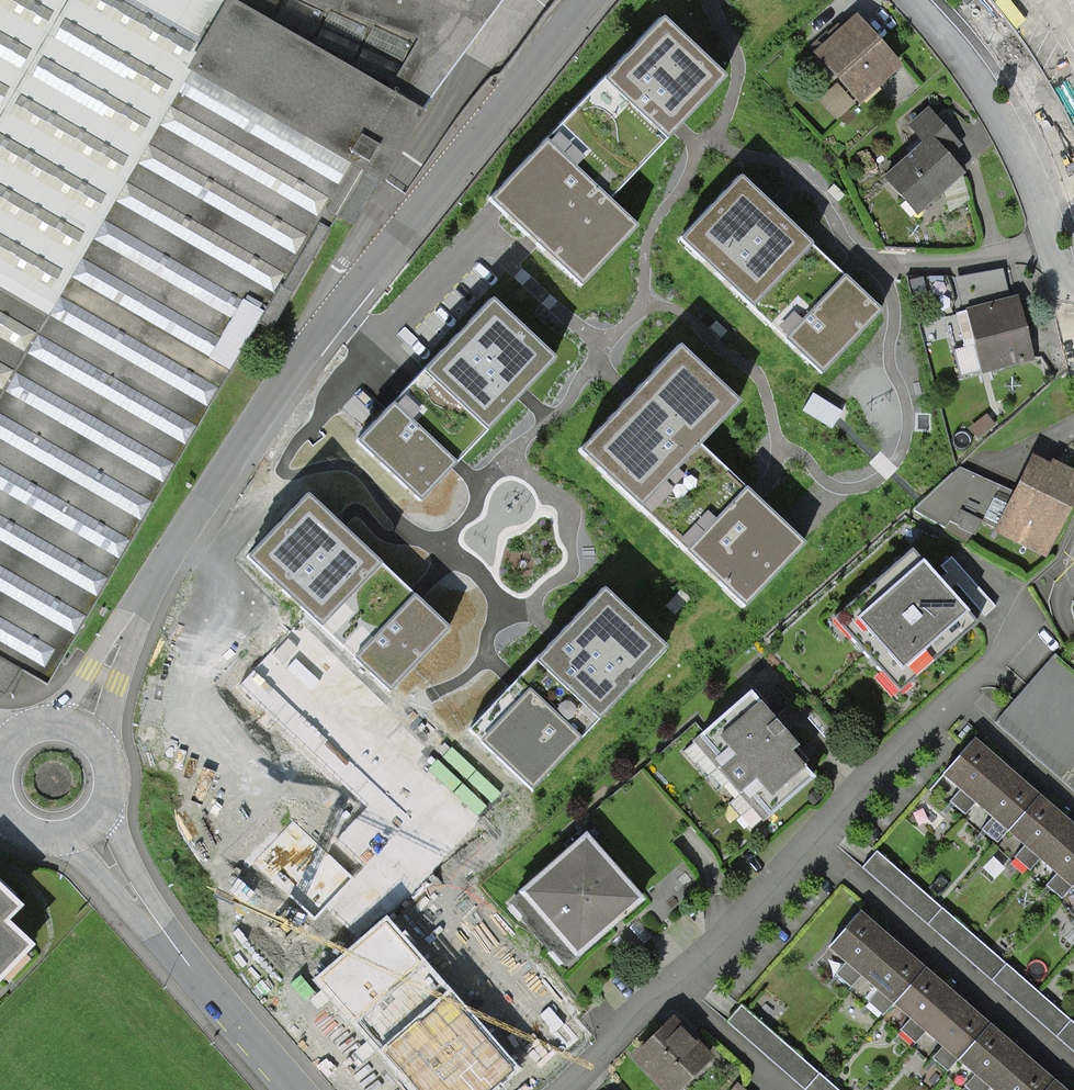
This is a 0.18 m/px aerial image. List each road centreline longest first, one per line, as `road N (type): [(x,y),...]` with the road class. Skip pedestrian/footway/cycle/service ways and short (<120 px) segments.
road 1 (residential): [(590,0),(269,401),(136,615),(77,731)]
road 2 (residential): [(911,0),(1002,121),(1041,211),(1073,325)]
road 3 (residential): [(1073,1074),(814,842)]
road 4 (tertiary): [(90,823),(159,933),(294,1089)]
road 5 (residential): [(672,991),(814,842)]
road 6 (residential): [(814,842),(952,701)]
road 7 (residential): [(952,701),(1073,808)]
road 8 (residential): [(783,1089),(672,991)]
road 9 (residential): [(565,1089),(672,991)]

